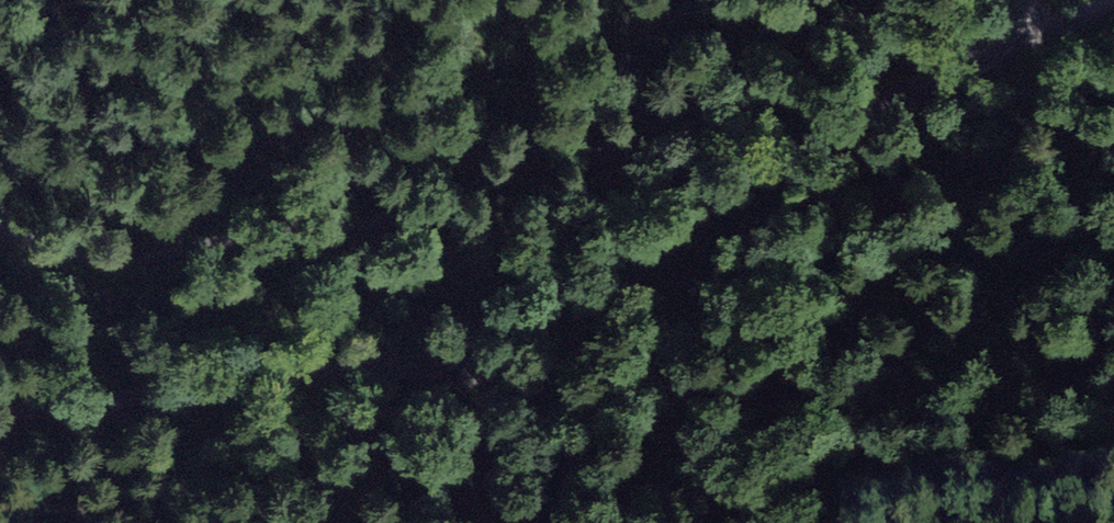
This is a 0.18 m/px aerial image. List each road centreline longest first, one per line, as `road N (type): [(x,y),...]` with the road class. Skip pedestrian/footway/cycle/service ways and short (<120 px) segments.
road 1 (tertiary): [(1030,0),(1007,38),(966,68),(791,155),(561,318),(483,363),(289,376),(165,401),(0,412)]
road 2 (track): [(0,228),(117,260),(490,206),(535,193),(847,21),(936,0)]

